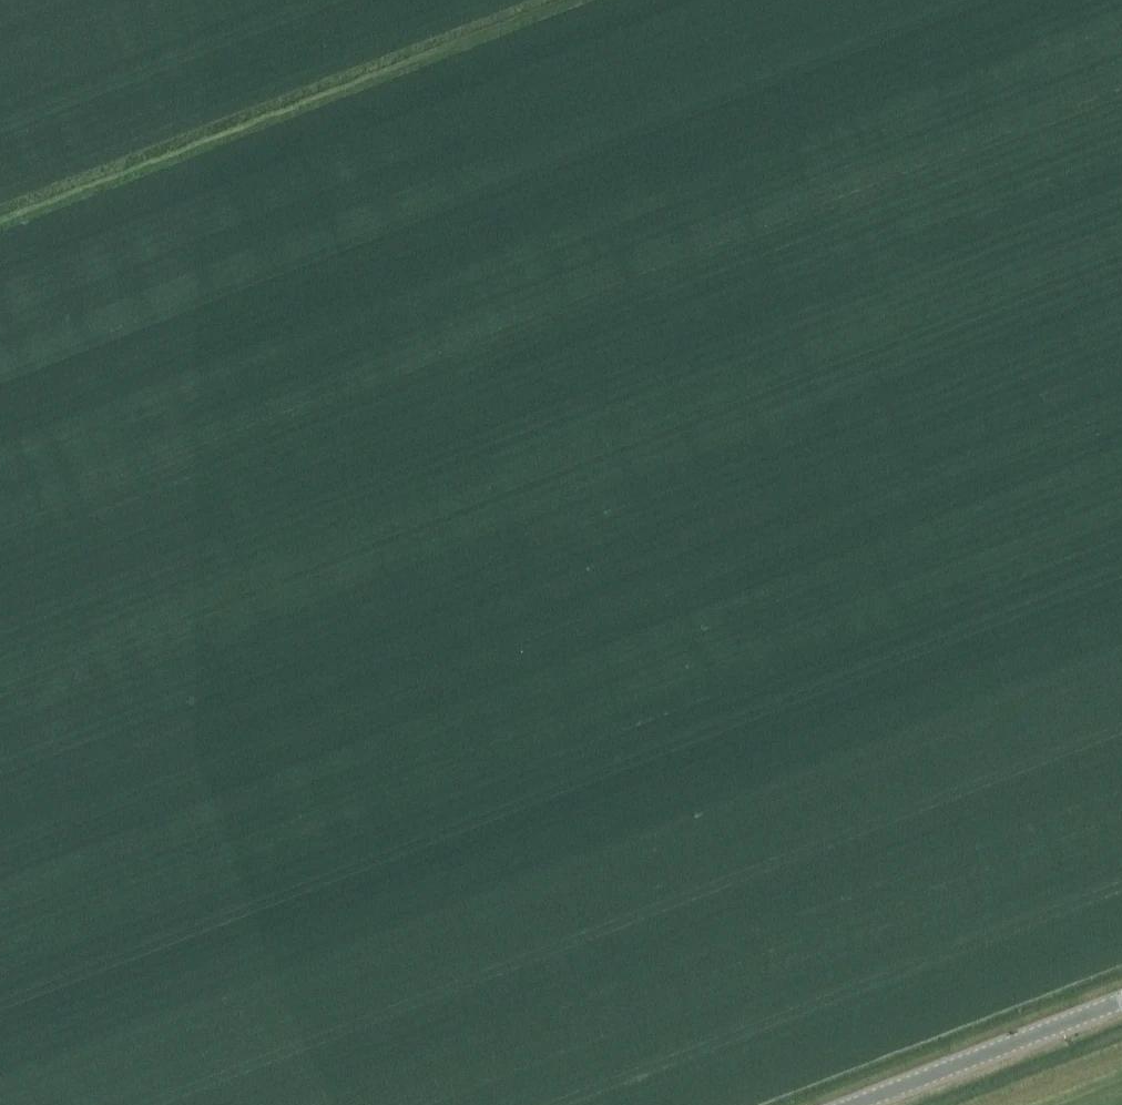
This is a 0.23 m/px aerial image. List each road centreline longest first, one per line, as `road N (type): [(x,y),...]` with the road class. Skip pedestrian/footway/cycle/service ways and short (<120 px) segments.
road 1 (tertiary): [(861,1104),(1121,1004)]

